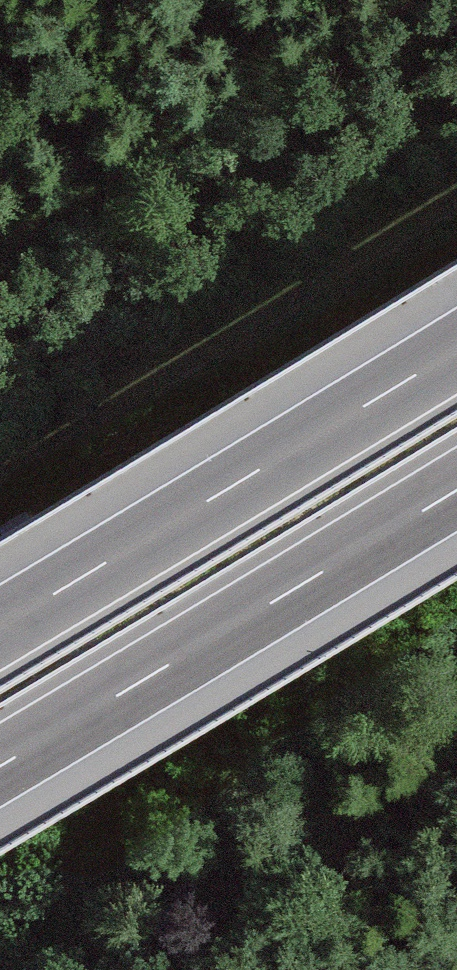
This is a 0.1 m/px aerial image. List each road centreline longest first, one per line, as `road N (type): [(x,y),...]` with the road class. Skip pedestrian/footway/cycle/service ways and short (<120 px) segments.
road 1 (track): [(0,473),(456,189)]
road 2 (motorway): [(456,349),(0,626)]
road 3 (motorway): [(0,765),(456,490)]
road 4 (track): [(0,242),(152,172),(434,0)]

